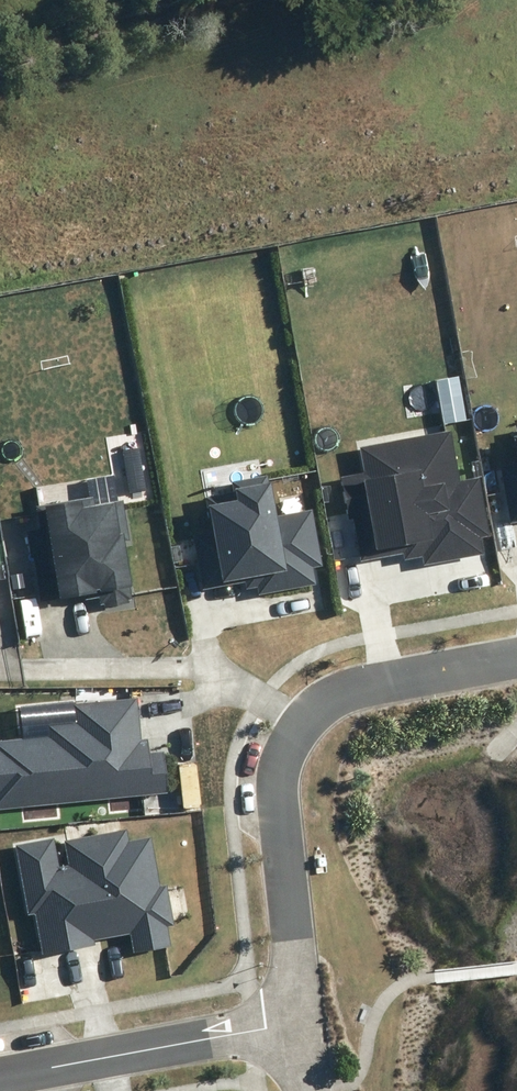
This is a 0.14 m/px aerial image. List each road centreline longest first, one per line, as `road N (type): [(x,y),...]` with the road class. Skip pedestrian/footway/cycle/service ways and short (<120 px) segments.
road 1 (residential): [(294,1022),(289,753),(308,715),(349,687),(516,657)]
road 2 (residential): [(294,1022),(0,1077)]

